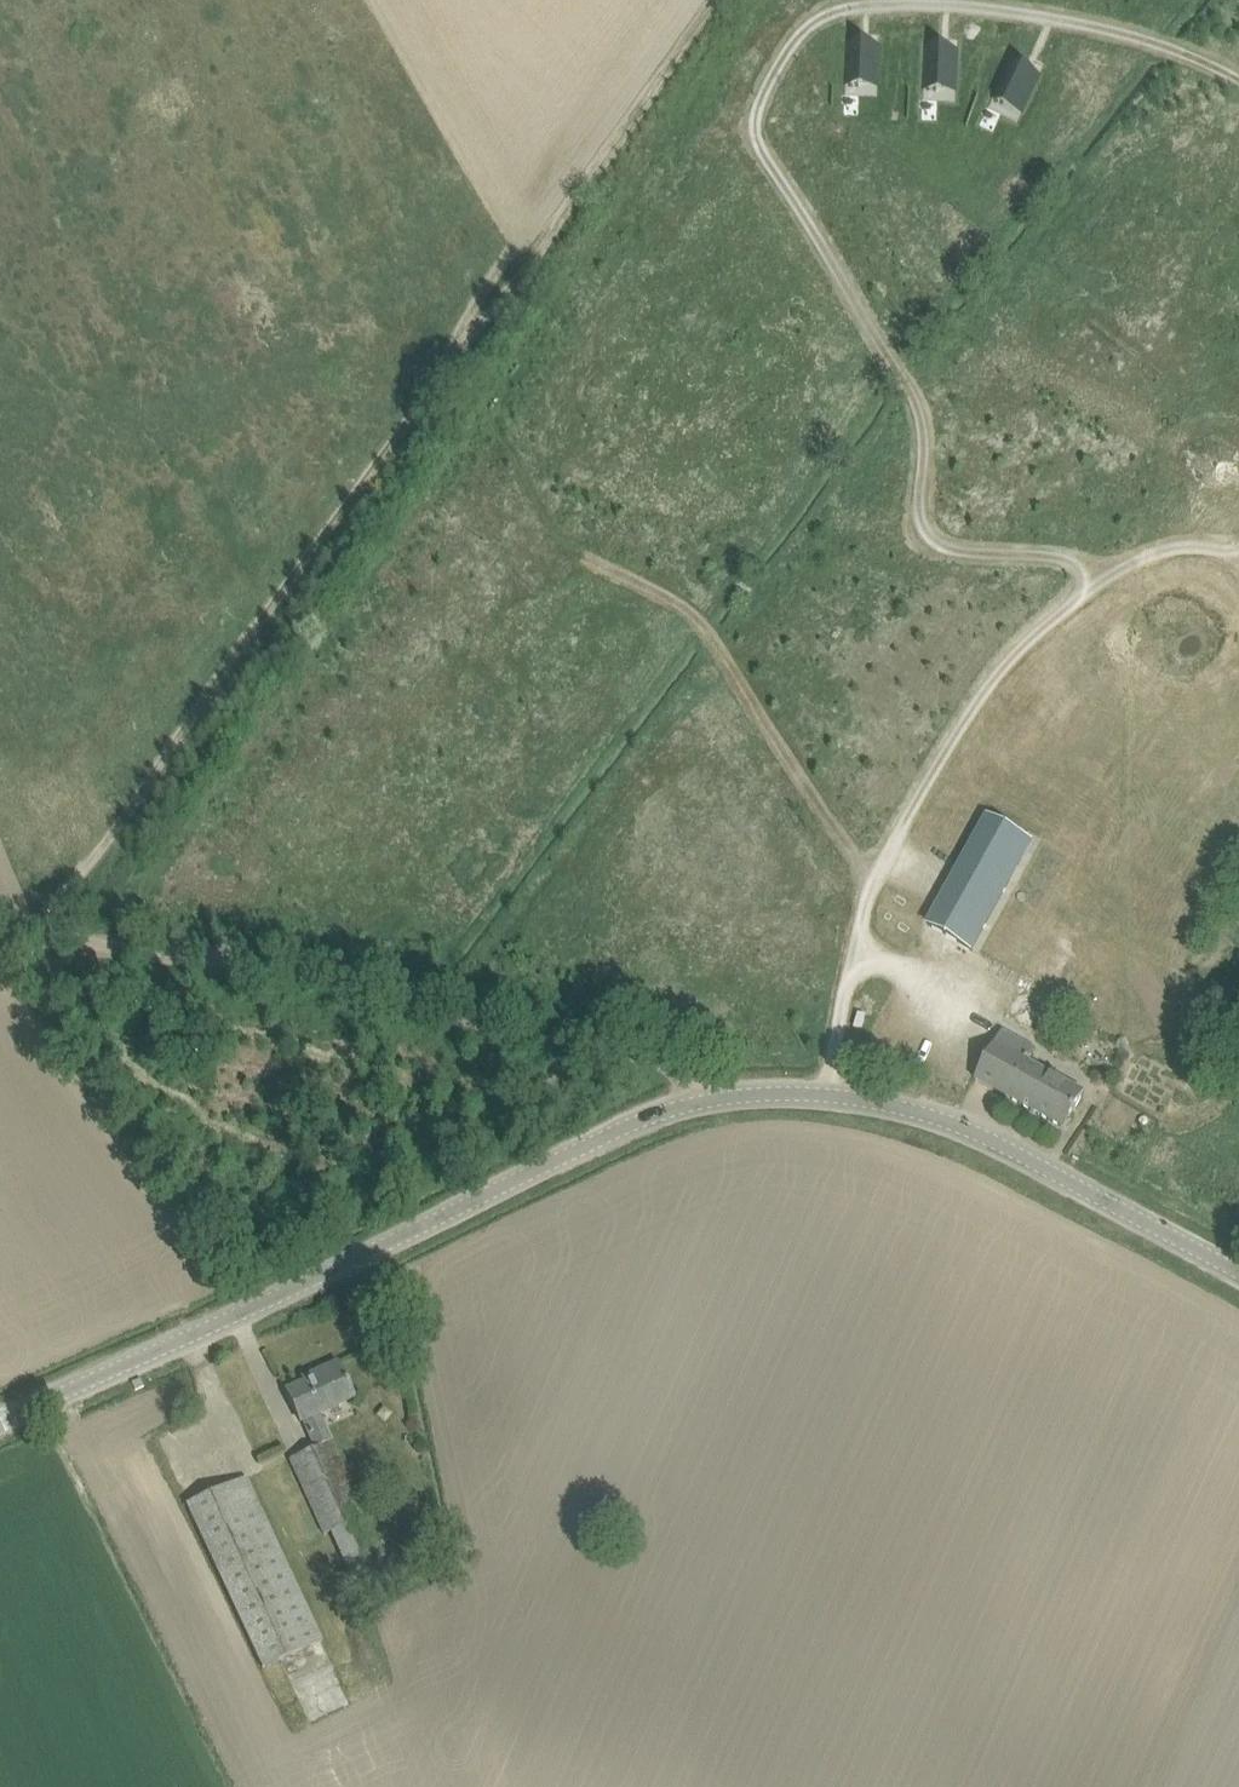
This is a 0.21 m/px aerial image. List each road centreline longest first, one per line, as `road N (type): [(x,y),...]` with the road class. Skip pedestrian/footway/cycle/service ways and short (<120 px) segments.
road 1 (unclassified): [(0,1419),(628,1125),(730,1096),(809,1093),(927,1114),(1238,1271)]
road 2 (track): [(0,941),(631,1043),(730,1096)]

